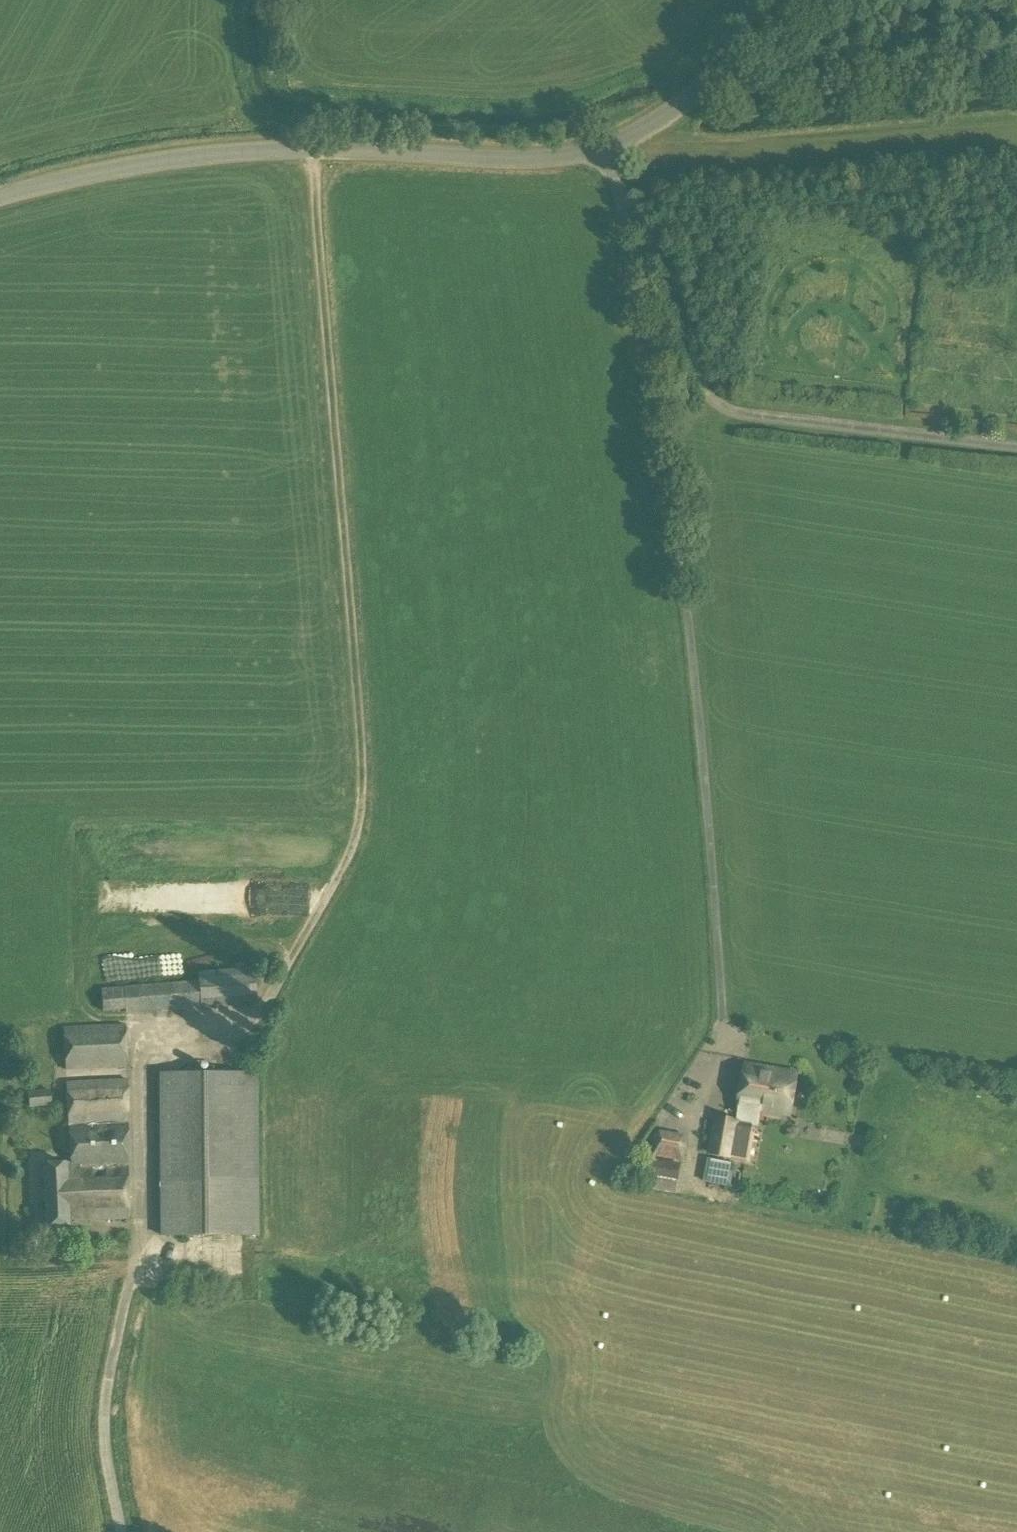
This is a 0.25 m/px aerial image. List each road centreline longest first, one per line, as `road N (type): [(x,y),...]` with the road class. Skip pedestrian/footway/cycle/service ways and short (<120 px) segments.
road 1 (unclassified): [(0,202),(215,157),(586,158),(673,116),(822,0)]

